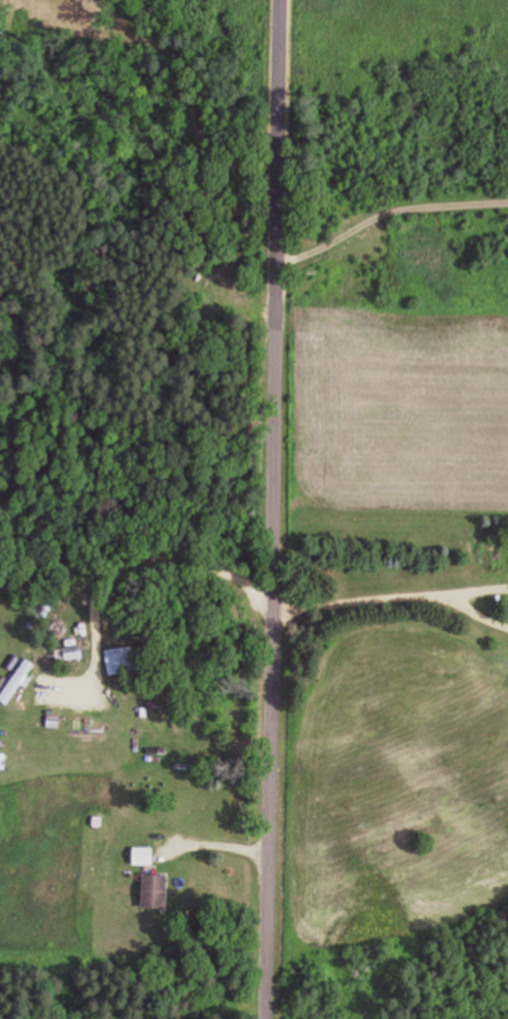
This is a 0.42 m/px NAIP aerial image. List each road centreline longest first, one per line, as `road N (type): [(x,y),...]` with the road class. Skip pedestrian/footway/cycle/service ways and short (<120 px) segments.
road 1 (residential): [(269,1018),(284,0)]

